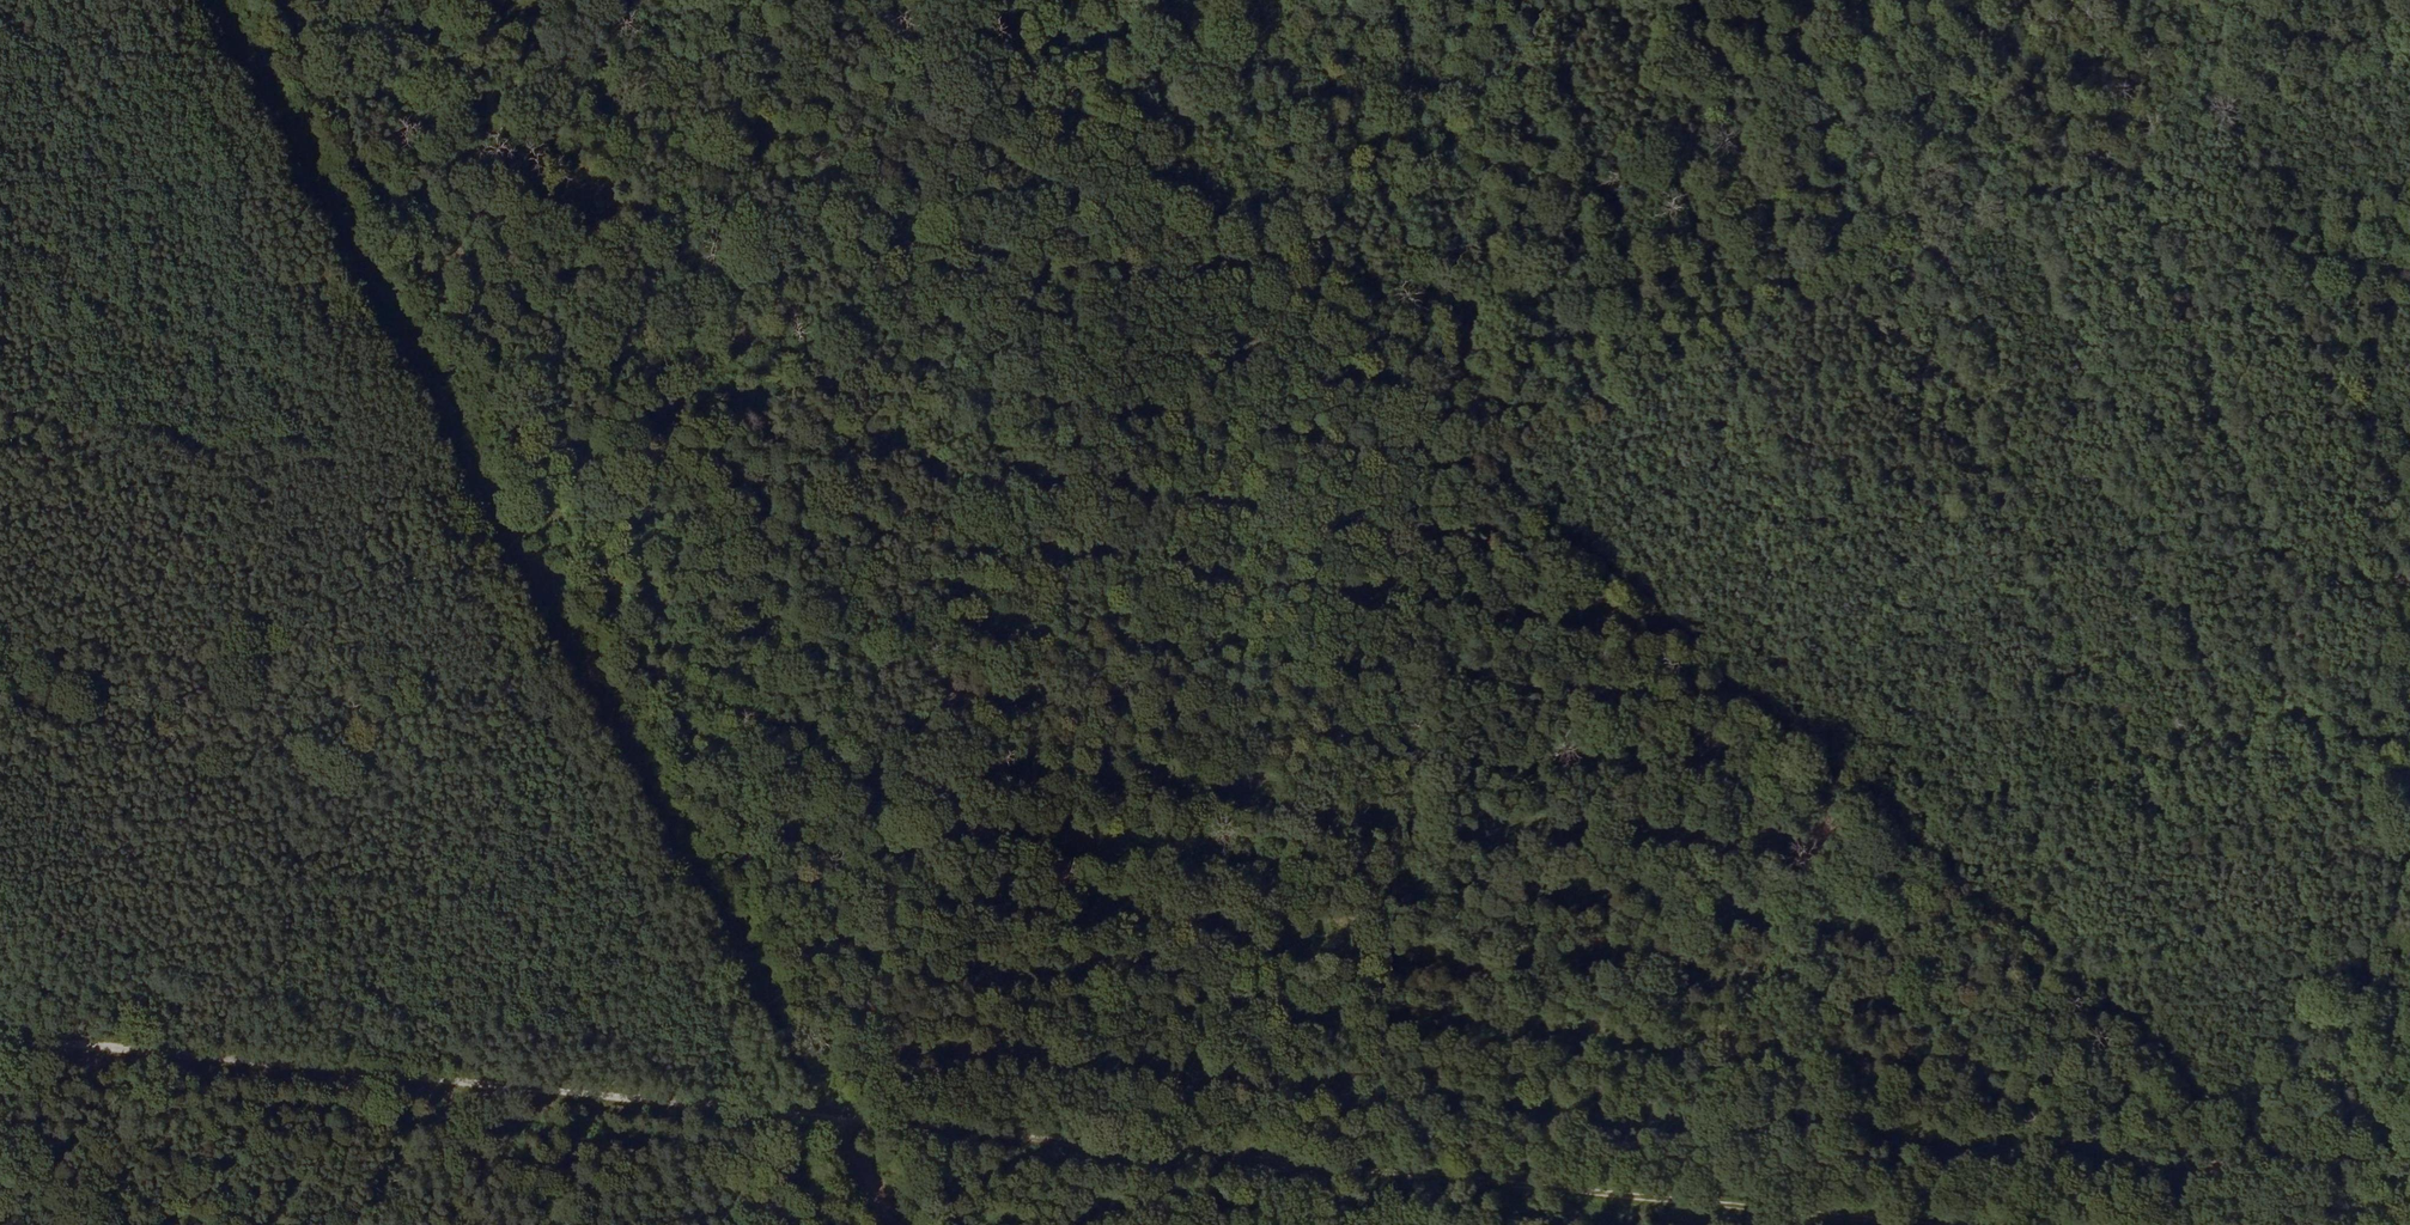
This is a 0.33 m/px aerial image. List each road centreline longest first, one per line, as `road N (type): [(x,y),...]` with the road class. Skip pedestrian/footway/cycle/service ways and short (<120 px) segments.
road 1 (track): [(0,1037),(1849,1224)]
road 2 (track): [(209,0),(895,1224)]

